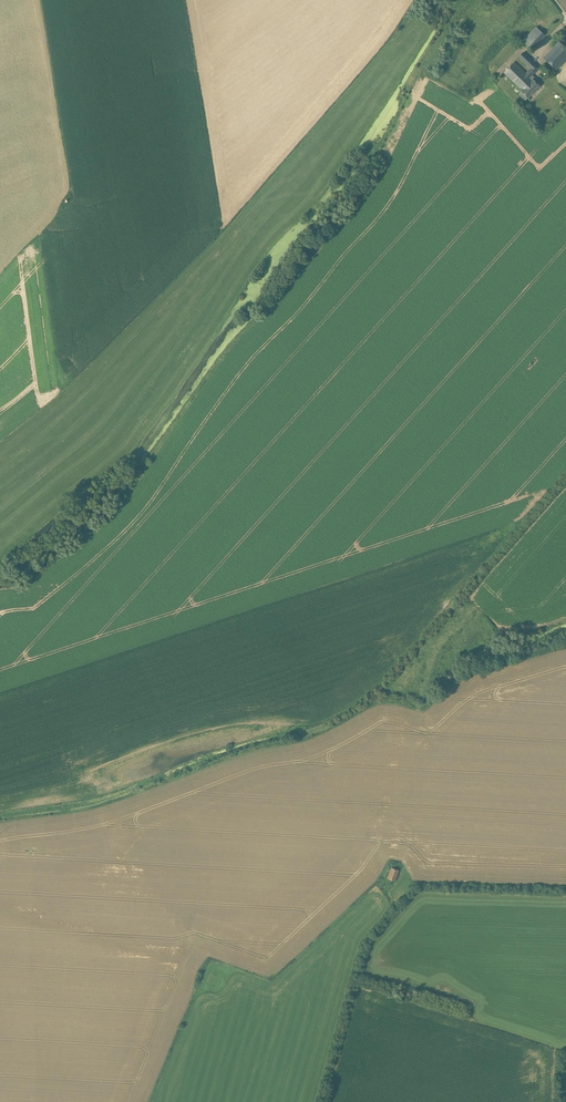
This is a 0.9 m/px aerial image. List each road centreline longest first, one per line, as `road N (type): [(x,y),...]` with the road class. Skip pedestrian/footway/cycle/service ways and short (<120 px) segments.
road 1 (track): [(69,199),(37,0)]

